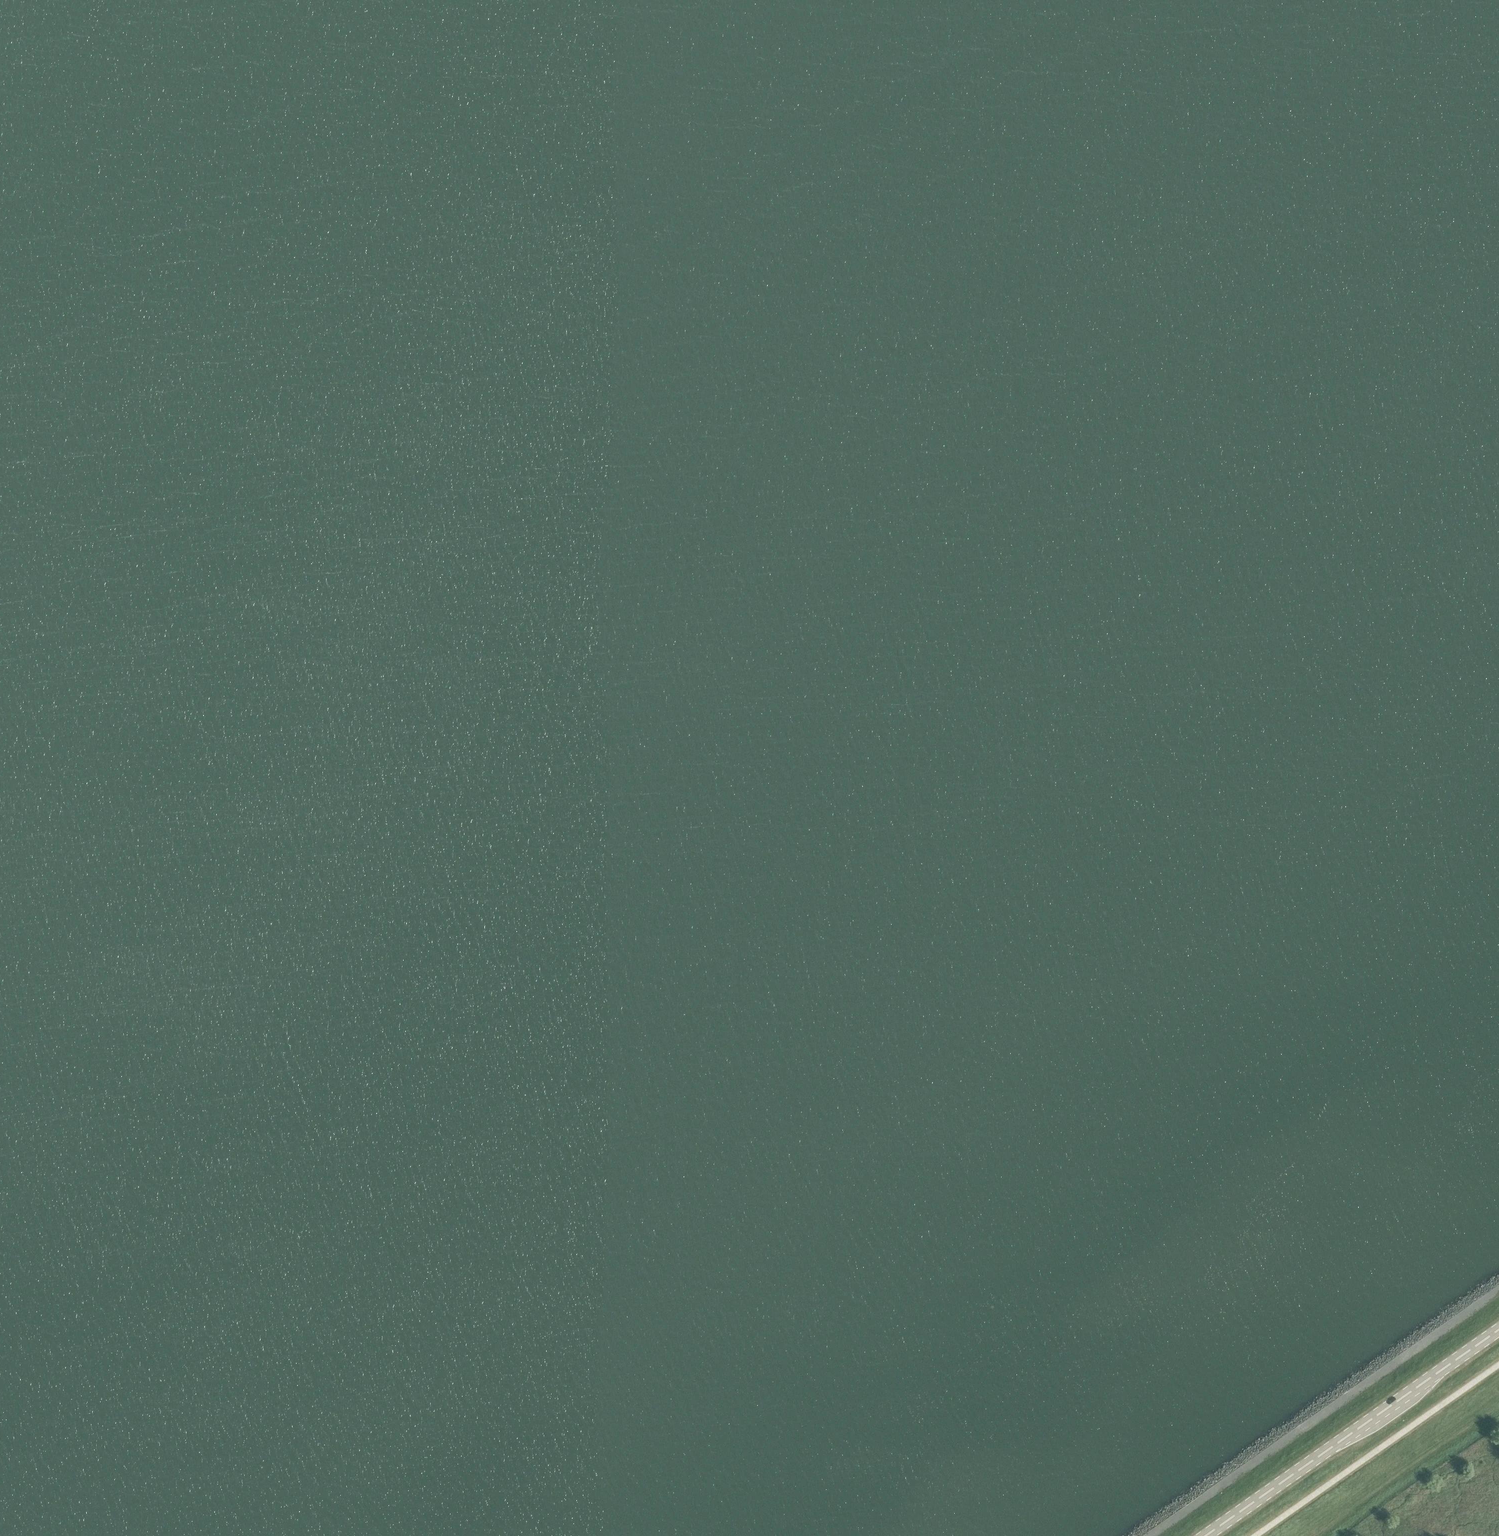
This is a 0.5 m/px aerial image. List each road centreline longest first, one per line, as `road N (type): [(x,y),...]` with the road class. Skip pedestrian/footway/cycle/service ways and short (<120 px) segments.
road 1 (secondary): [(1198,1535),(1498,1324)]

